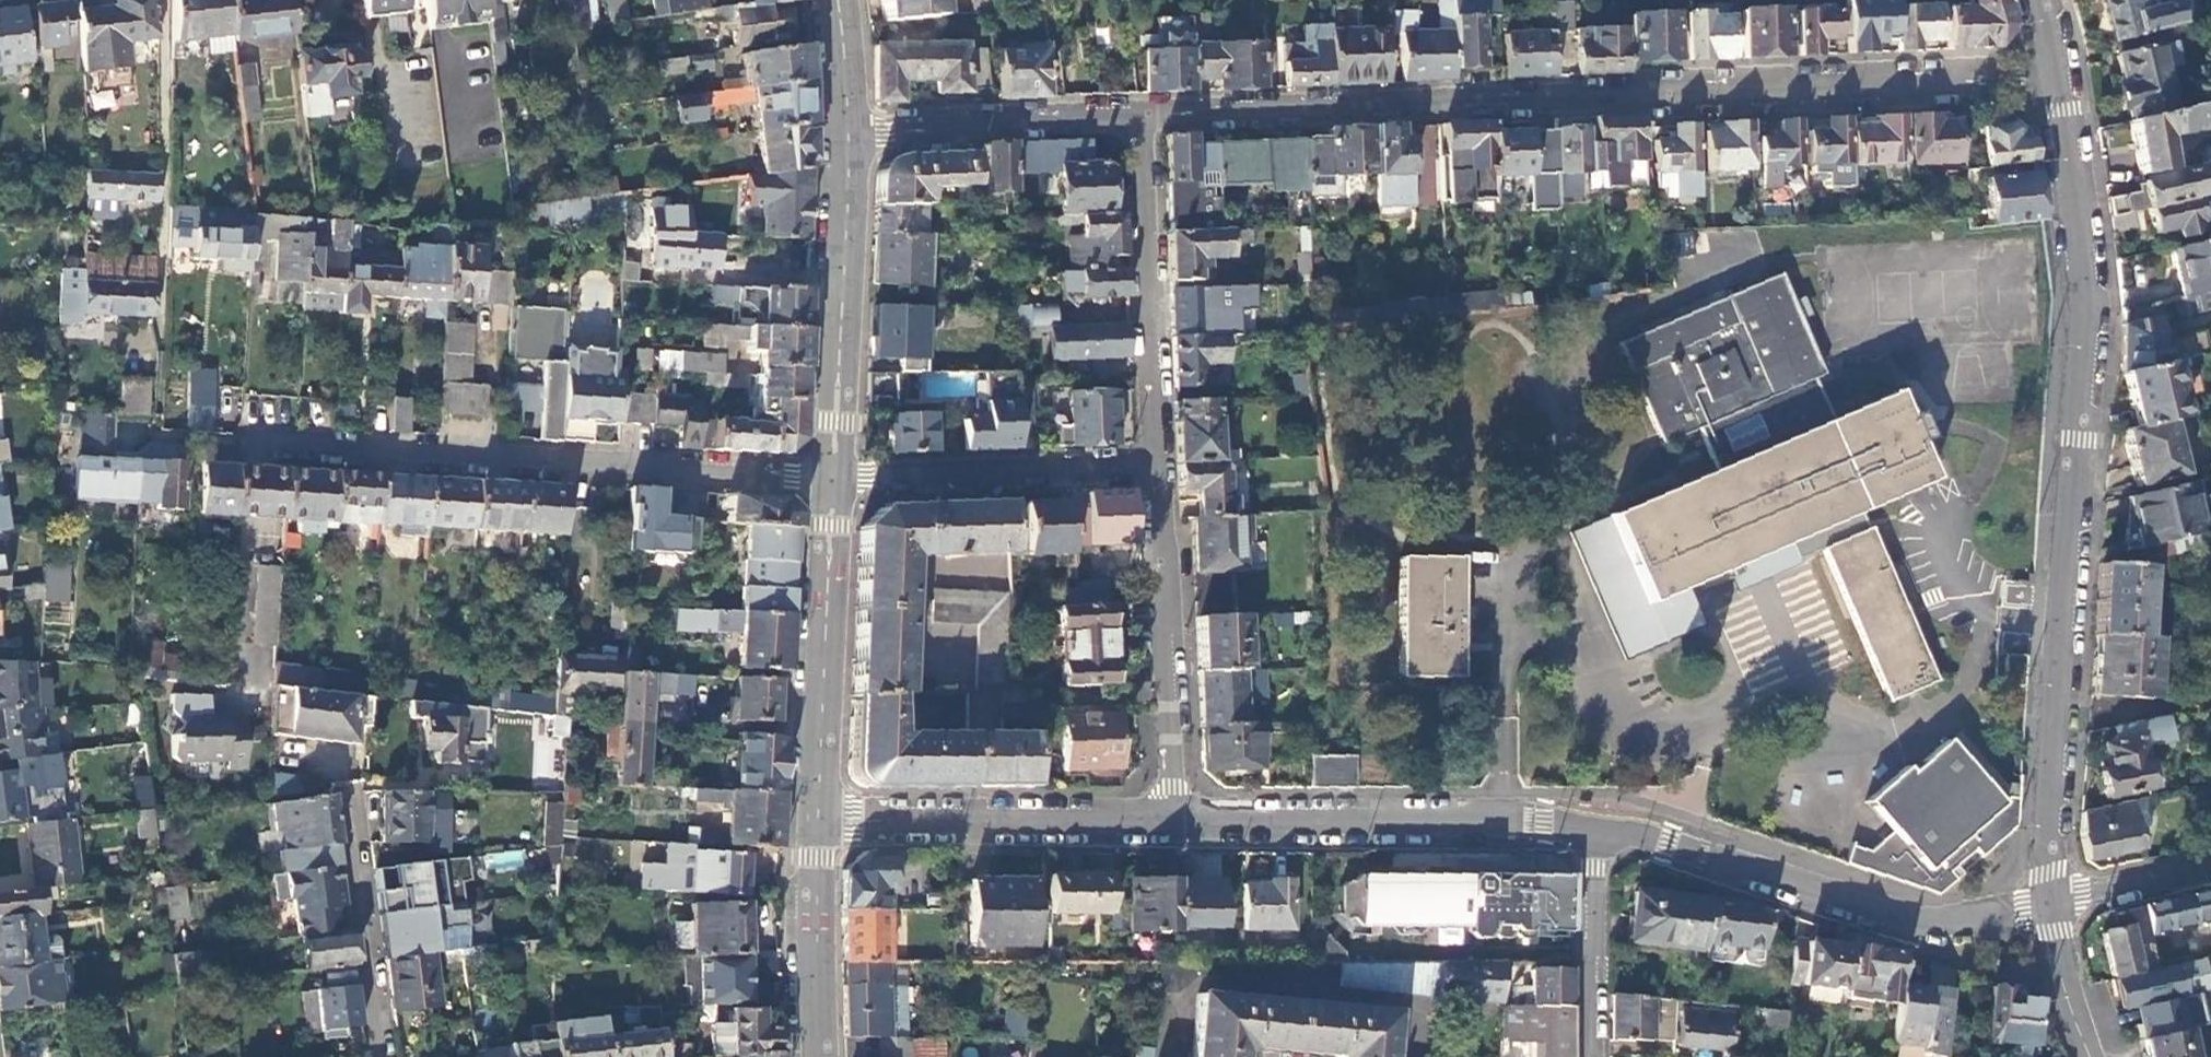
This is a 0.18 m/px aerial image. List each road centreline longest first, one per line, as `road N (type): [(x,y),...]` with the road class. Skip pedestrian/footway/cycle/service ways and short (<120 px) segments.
road 1 (residential): [(1143,117),(2054,77)]
road 2 (residential): [(2048,906),(2083,296),(2054,77)]
road 3 (residential): [(832,475),(247,442)]
road 4 (residential): [(2048,906),(1946,918),(1891,913),(1598,827)]
road 5 (residential): [(1598,827),(1166,821)]
road 6 (residential): [(1166,821),(1158,466)]
road 7 (residential): [(1158,466),(1143,117)]
road 8 (residential): [(1166,821),(819,819)]
road 9 (tertiary): [(819,819),(832,475)]
road 10 (tertiary): [(832,475),(850,137)]
road 11 (residential): [(1158,466),(832,475)]
road 12 (residential): [(850,137),(1143,117)]
road 13 (residential): [(381,1056),(352,789)]
road 14 (tertiary): [(821,1056),(819,819)]
road 15 (residential): [(1594,1056),(1598,827)]
road 16 (residential): [(2210,867),(2048,906)]
road 17 (residential): [(2094,1056),(2048,906)]
road 18 (tertiary): [(850,137),(838,0)]

